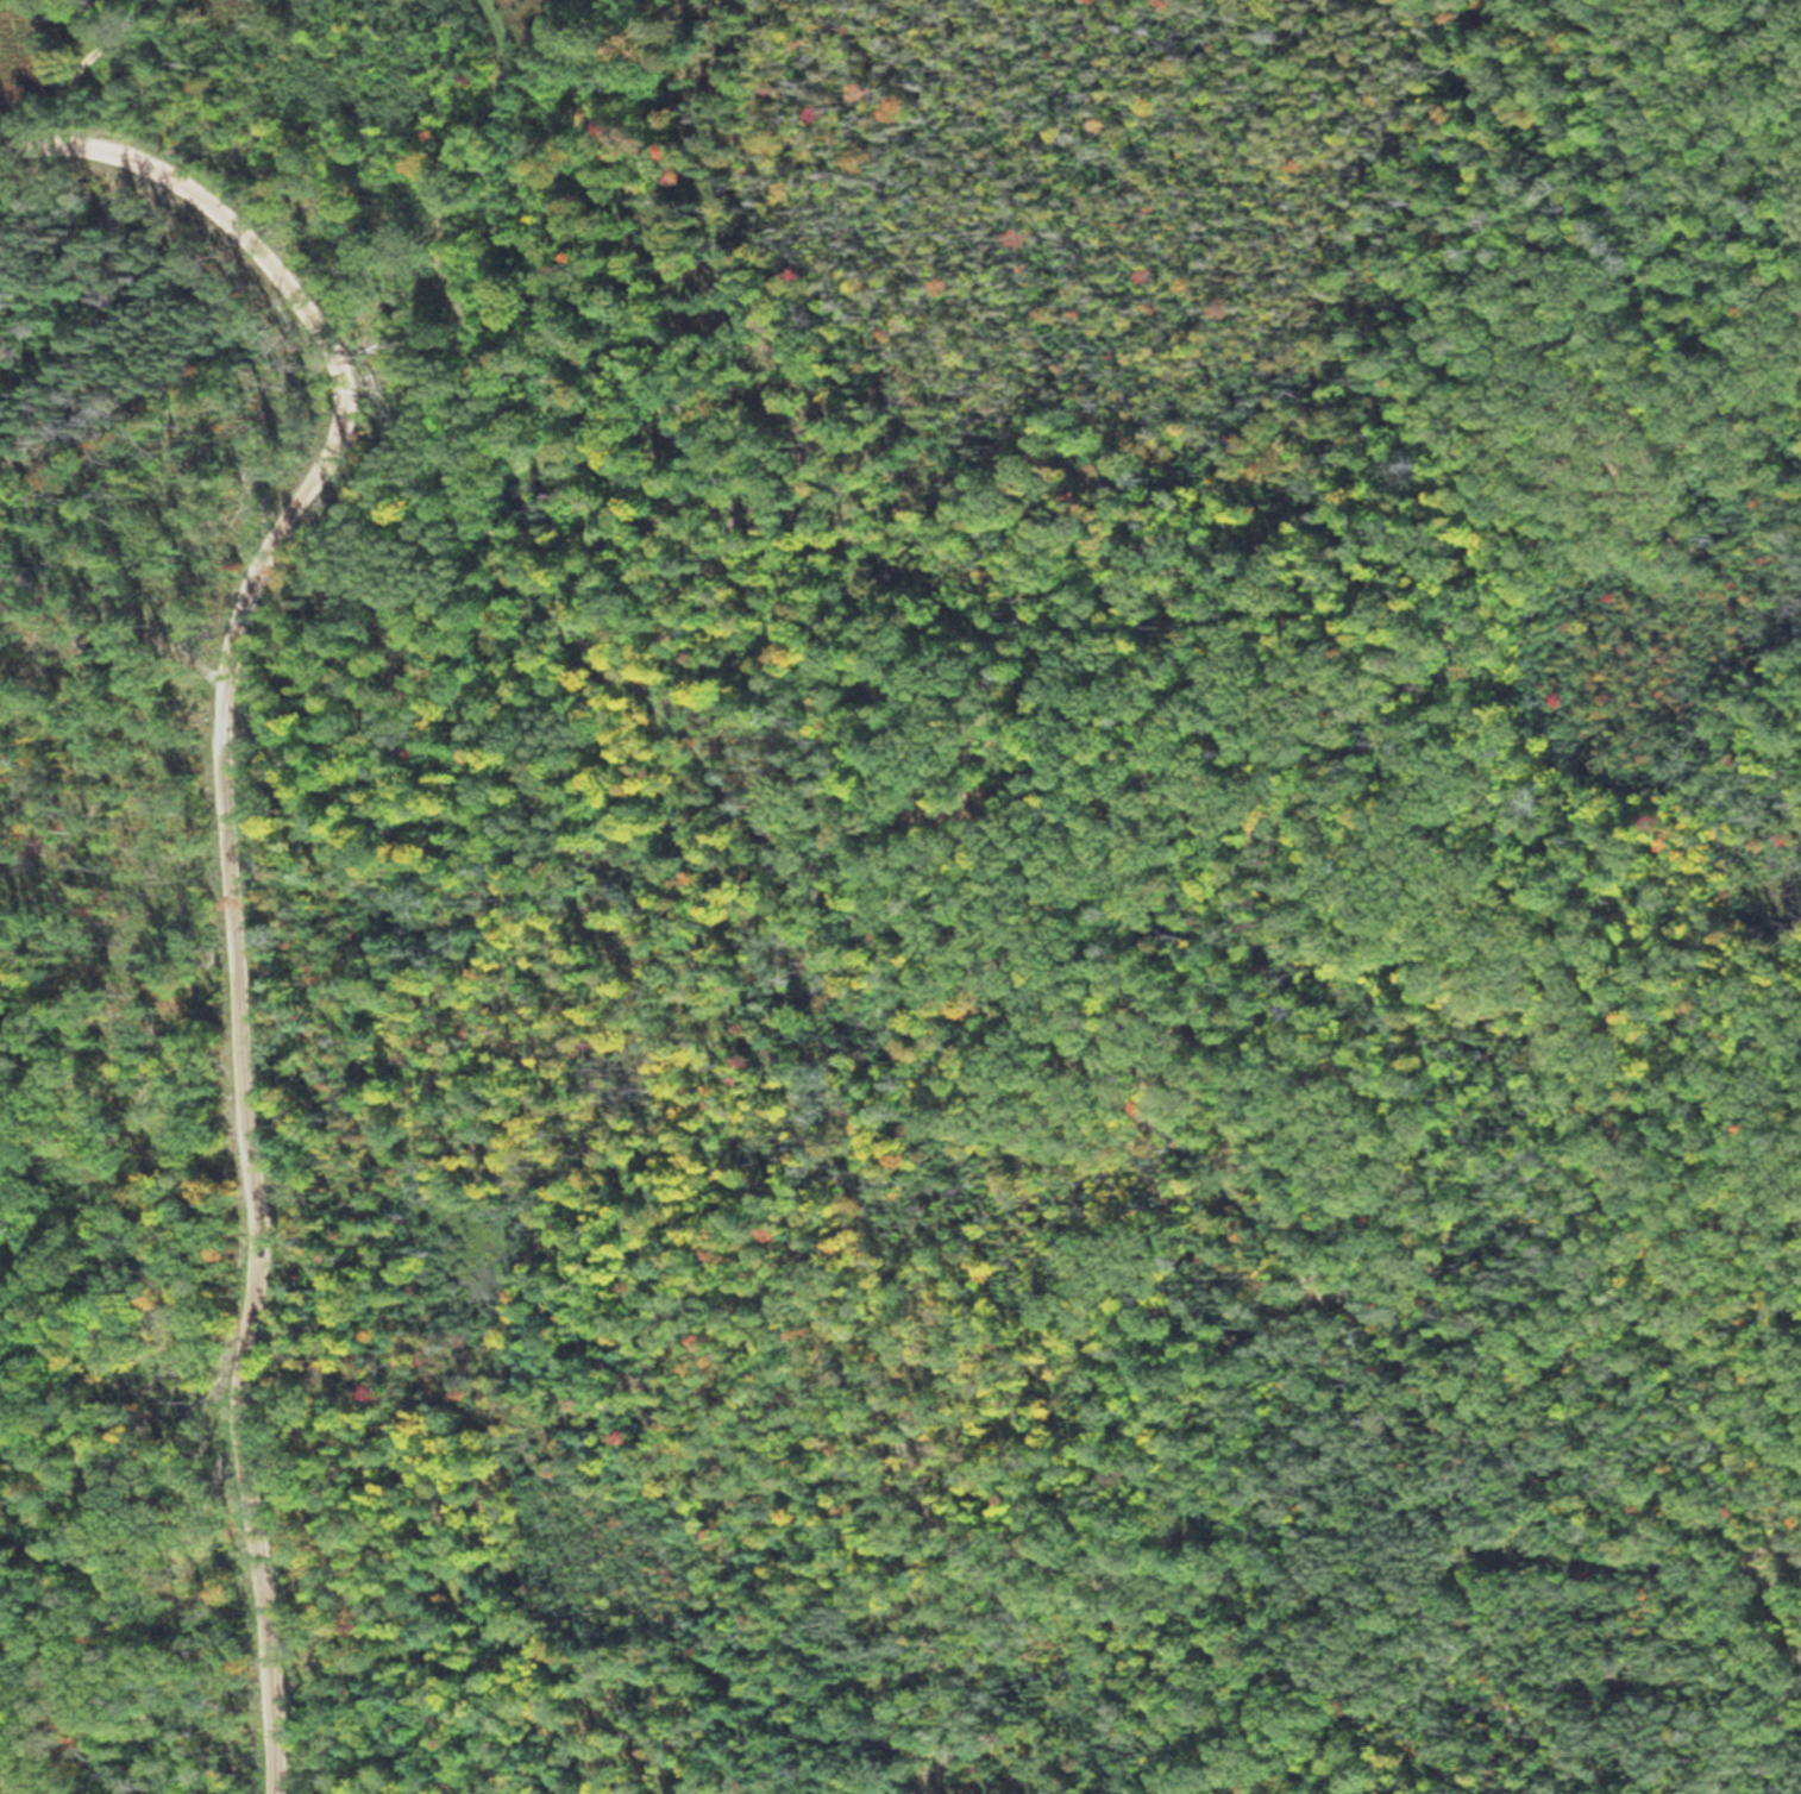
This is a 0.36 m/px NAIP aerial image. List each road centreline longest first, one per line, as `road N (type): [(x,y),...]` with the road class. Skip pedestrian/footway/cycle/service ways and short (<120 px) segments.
road 1 (residential): [(278,1793),(278,1650),(249,1437),(257,1280),(230,696),(262,548),(339,432),(339,340),(310,294),(231,206),(165,157),(109,136),(0,139)]

